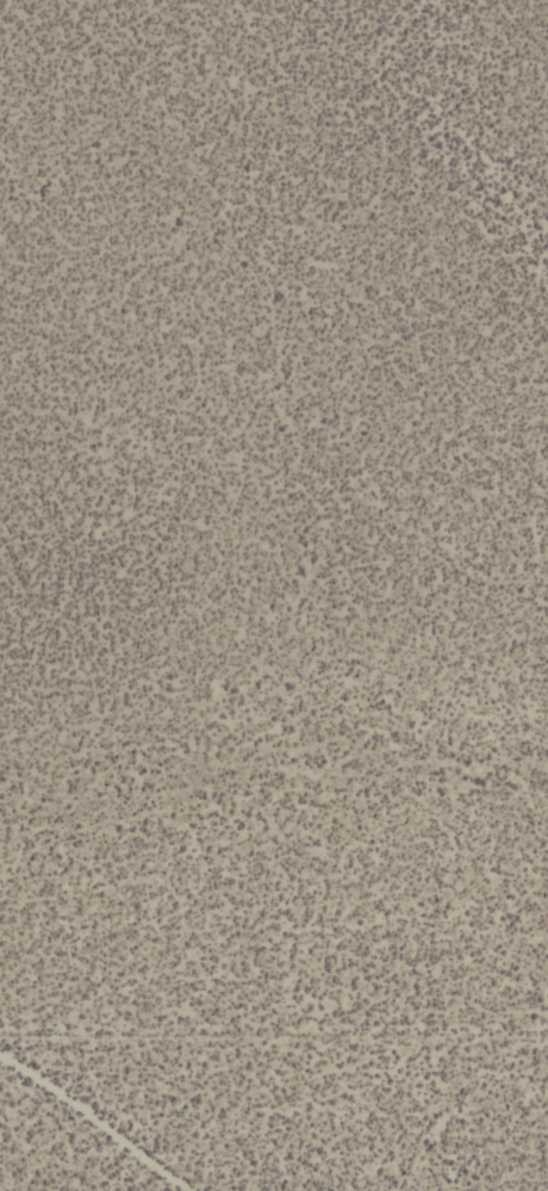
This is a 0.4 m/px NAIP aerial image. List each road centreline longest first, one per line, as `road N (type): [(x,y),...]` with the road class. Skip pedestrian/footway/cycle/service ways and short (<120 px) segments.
road 1 (track): [(202,1190),(86,1100),(0,1048)]

